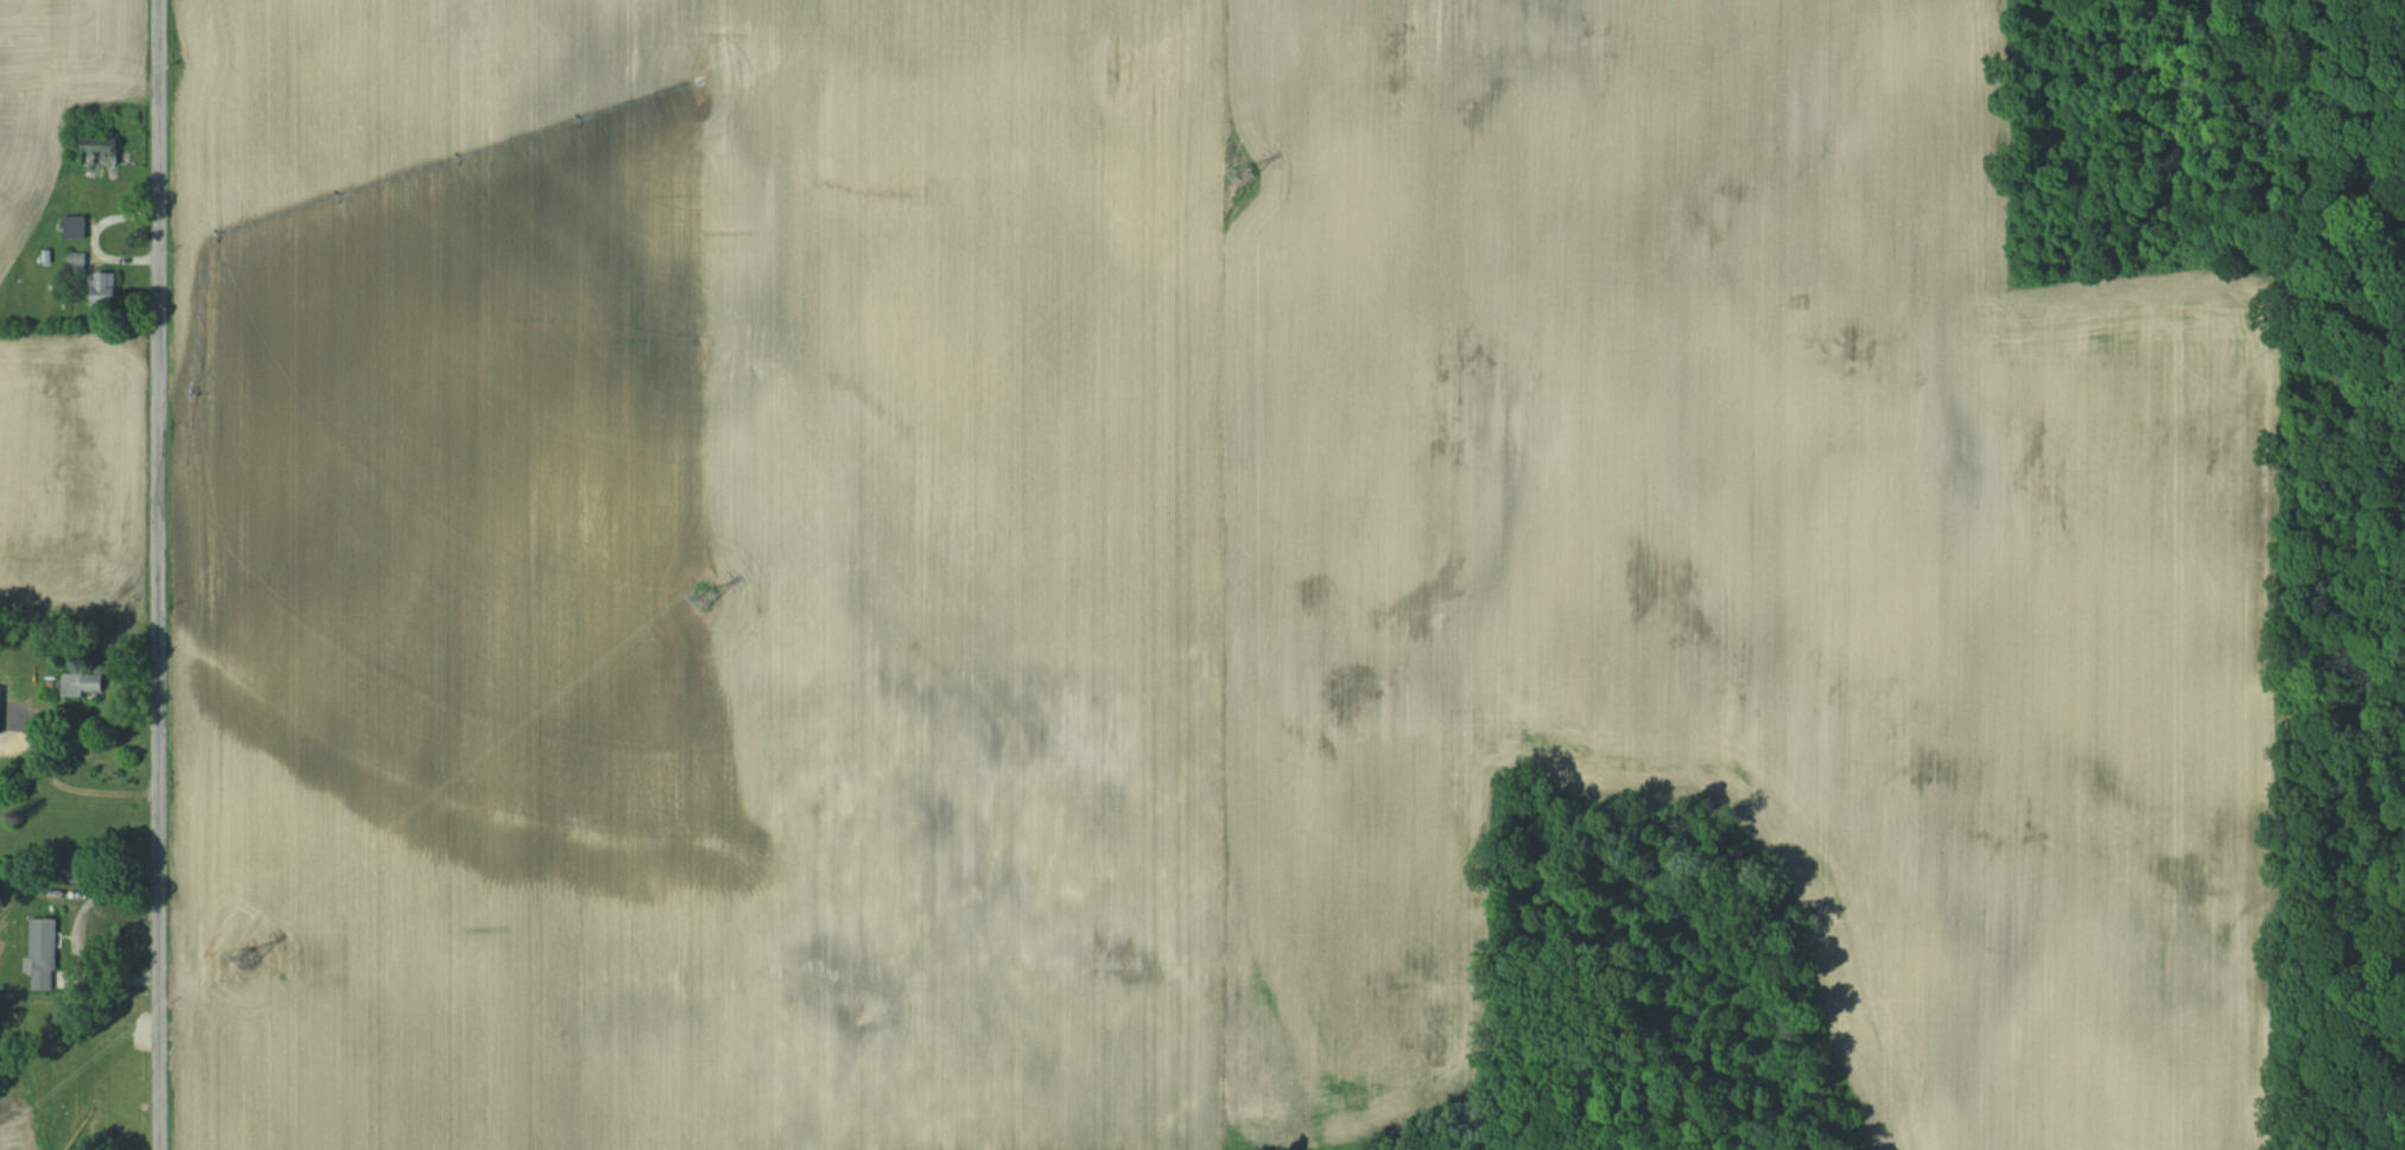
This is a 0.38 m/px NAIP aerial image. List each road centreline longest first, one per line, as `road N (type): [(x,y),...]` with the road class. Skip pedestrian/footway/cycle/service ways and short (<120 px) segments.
road 1 (residential): [(154,1149),(157,0)]

